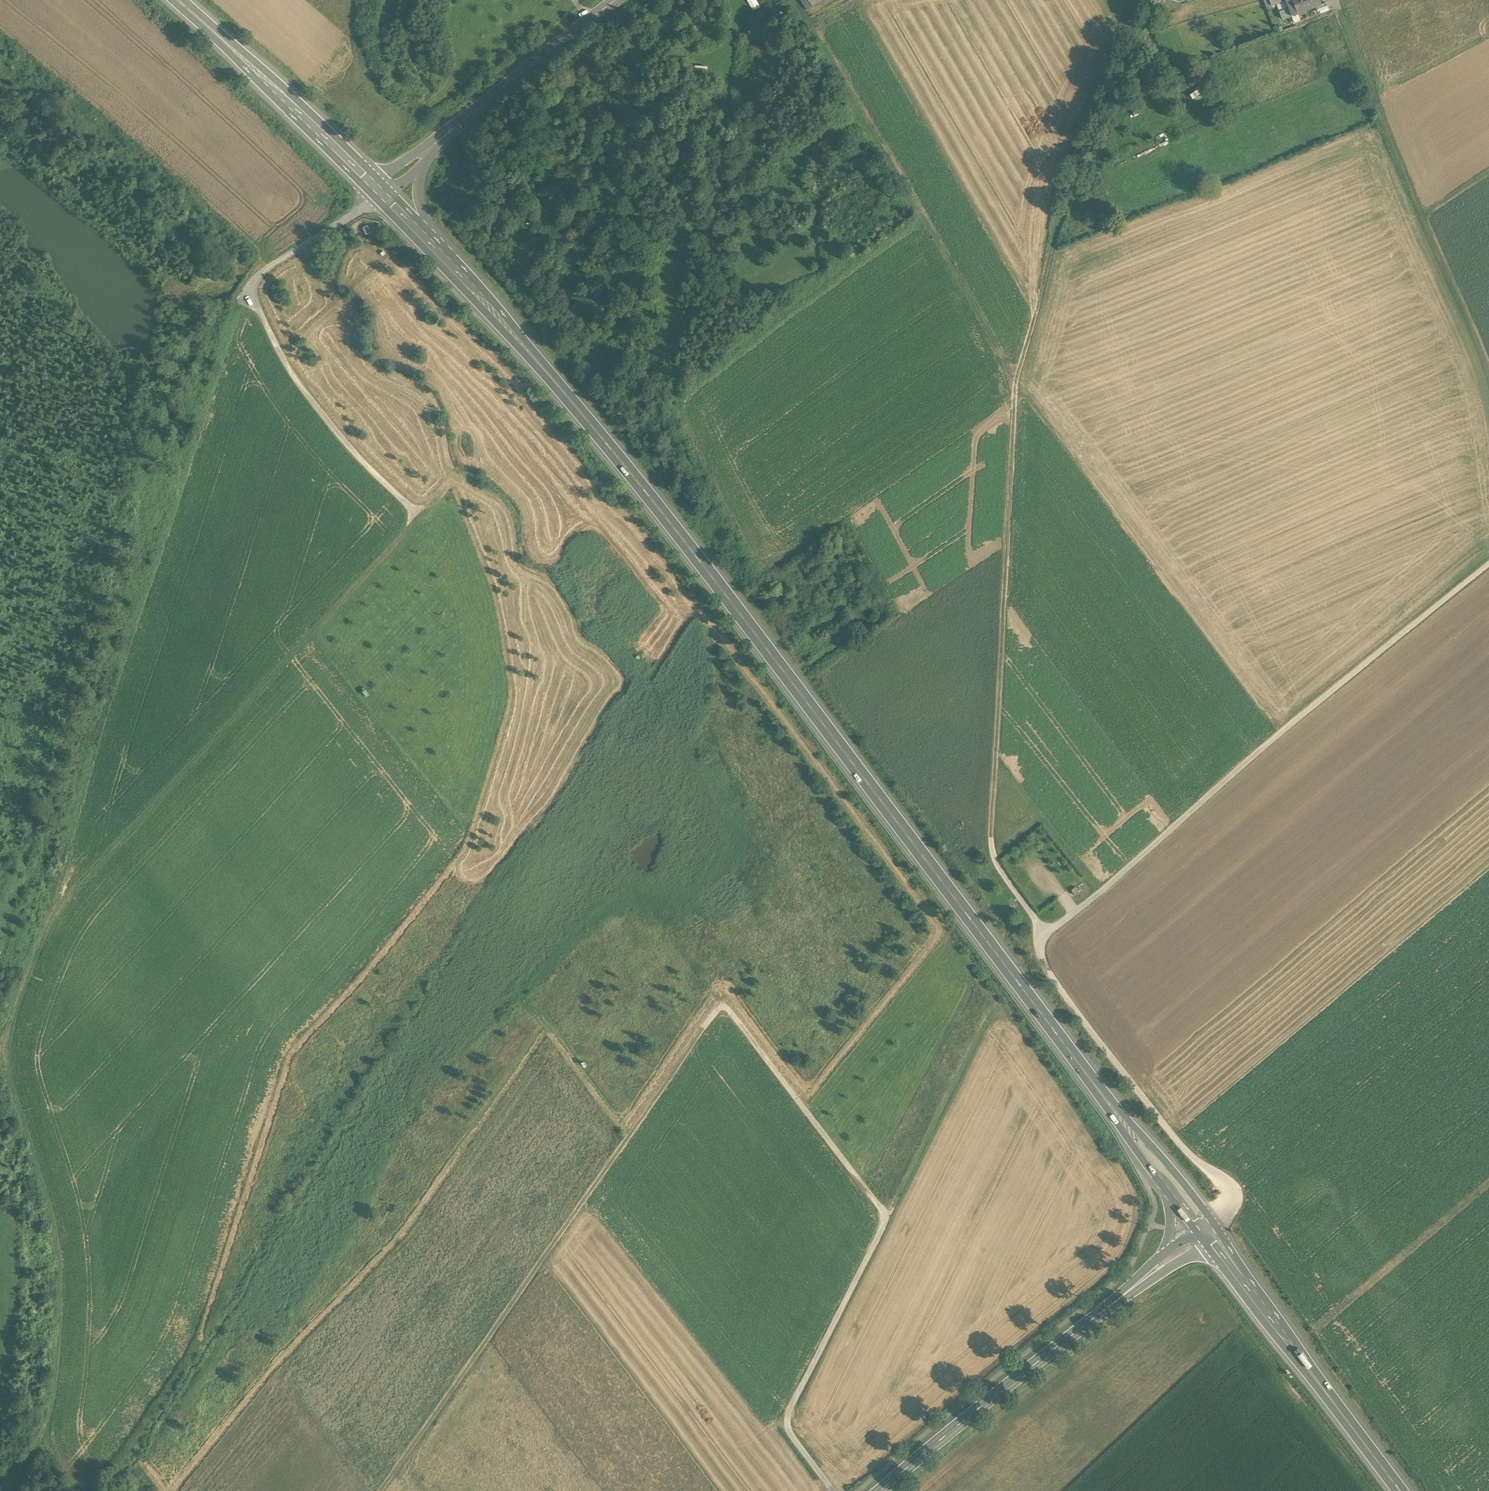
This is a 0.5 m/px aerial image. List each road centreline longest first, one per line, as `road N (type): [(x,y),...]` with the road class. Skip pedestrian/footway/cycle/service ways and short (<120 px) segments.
road 1 (primary): [(1157,1167),(696,551),(421,234)]
road 2 (track): [(1488,564),(1266,746),(1041,944),(1047,970),(1125,1076),(1197,1164),(1228,1186)]
road 3 (track): [(382,1490),(724,1006)]
road 4 (track): [(955,270),(1012,371),(1017,398),(991,836)]
road 5 (track): [(832,1490),(786,1424),(887,1218),(724,1006)]
road 6 (track): [(380,191),(262,274),(250,295),(322,416),(416,515)]
road 7 (track): [(1014,380),(1072,178),(1151,12)]
road 8 (track): [(1341,11),(1488,373)]
road 9 (tertiary): [(881,1490),(1152,1272)]
road 10 (primary): [(1403,1490),(1209,1229)]
road 11 (track): [(955,270),(796,0)]
road 12 (primary): [(176,0),(380,191)]
road 13 (track): [(996,1005),(887,1218)]
road 14 (tertiary): [(616,0),(434,146)]
road 15 (track): [(441,98),(544,0)]
road 16 (track): [(134,131),(246,62)]

